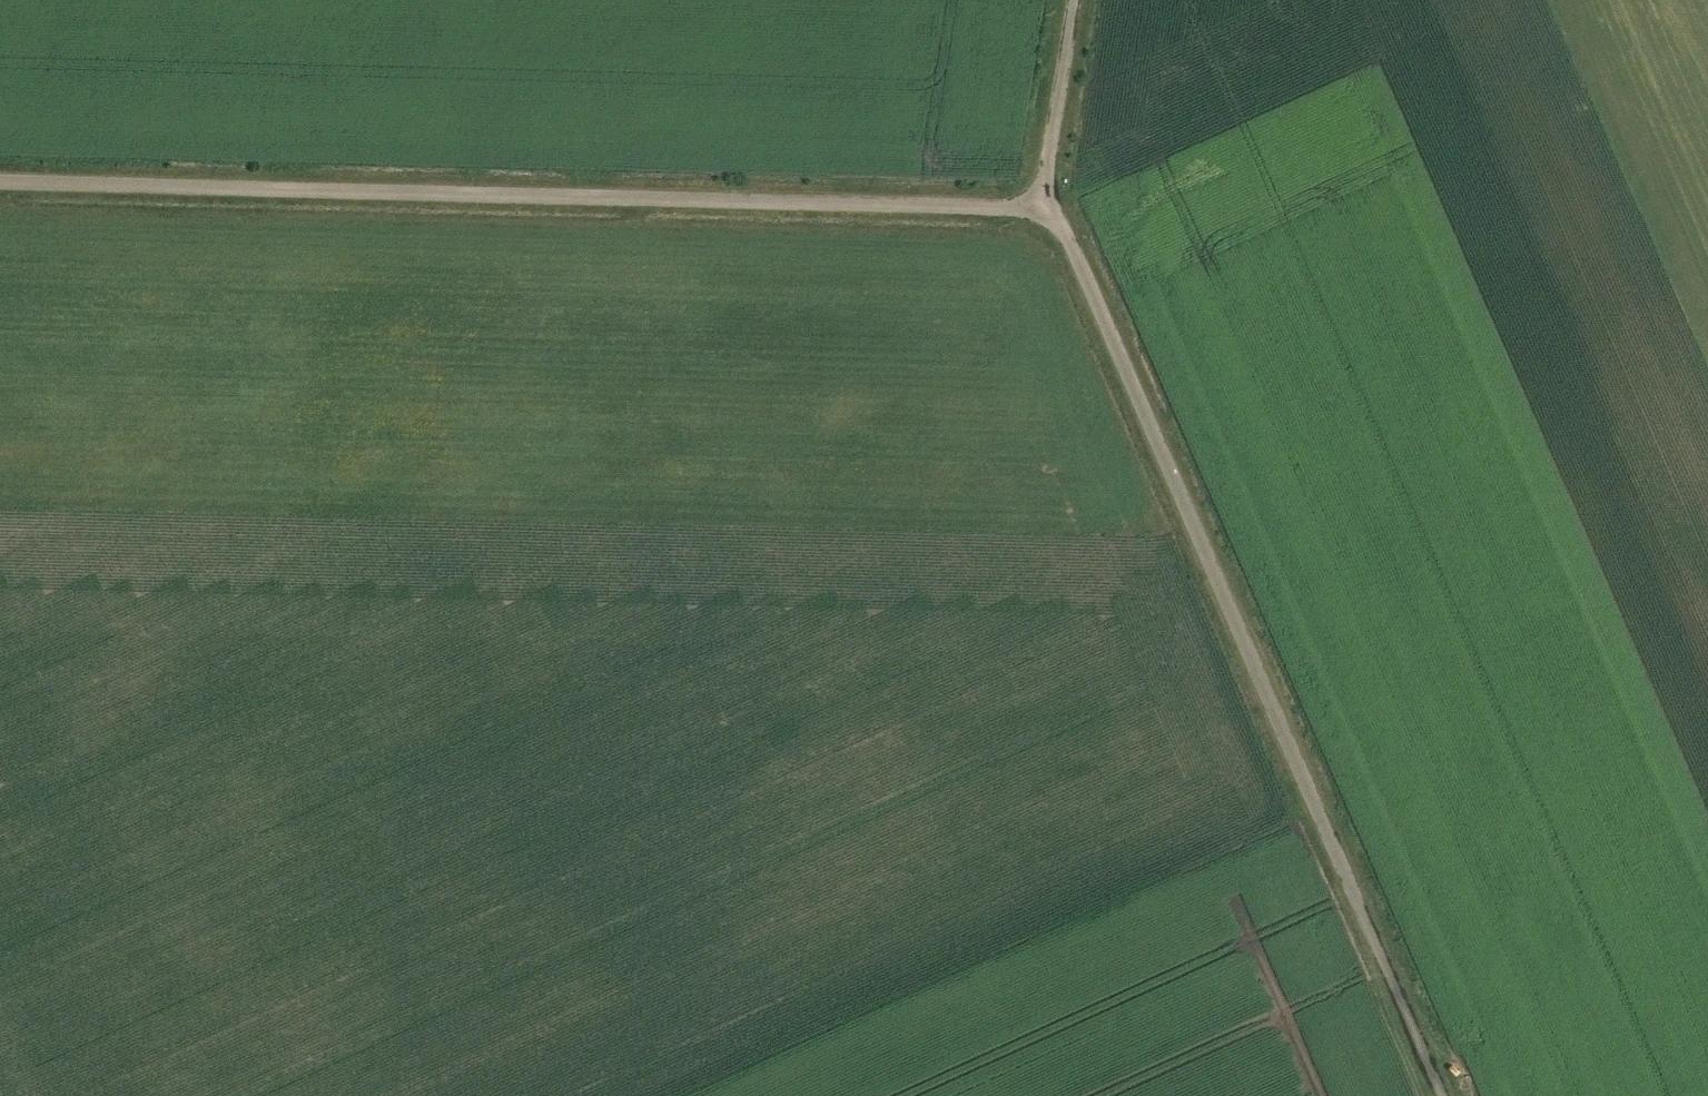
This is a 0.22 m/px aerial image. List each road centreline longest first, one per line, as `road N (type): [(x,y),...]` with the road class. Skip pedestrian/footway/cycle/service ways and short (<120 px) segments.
road 1 (unclassified): [(1049,208),(0,181)]
road 2 (unclassified): [(1439,1095),(1049,208)]
road 3 (unclassified): [(1049,208),(1045,176),(1073,0)]

